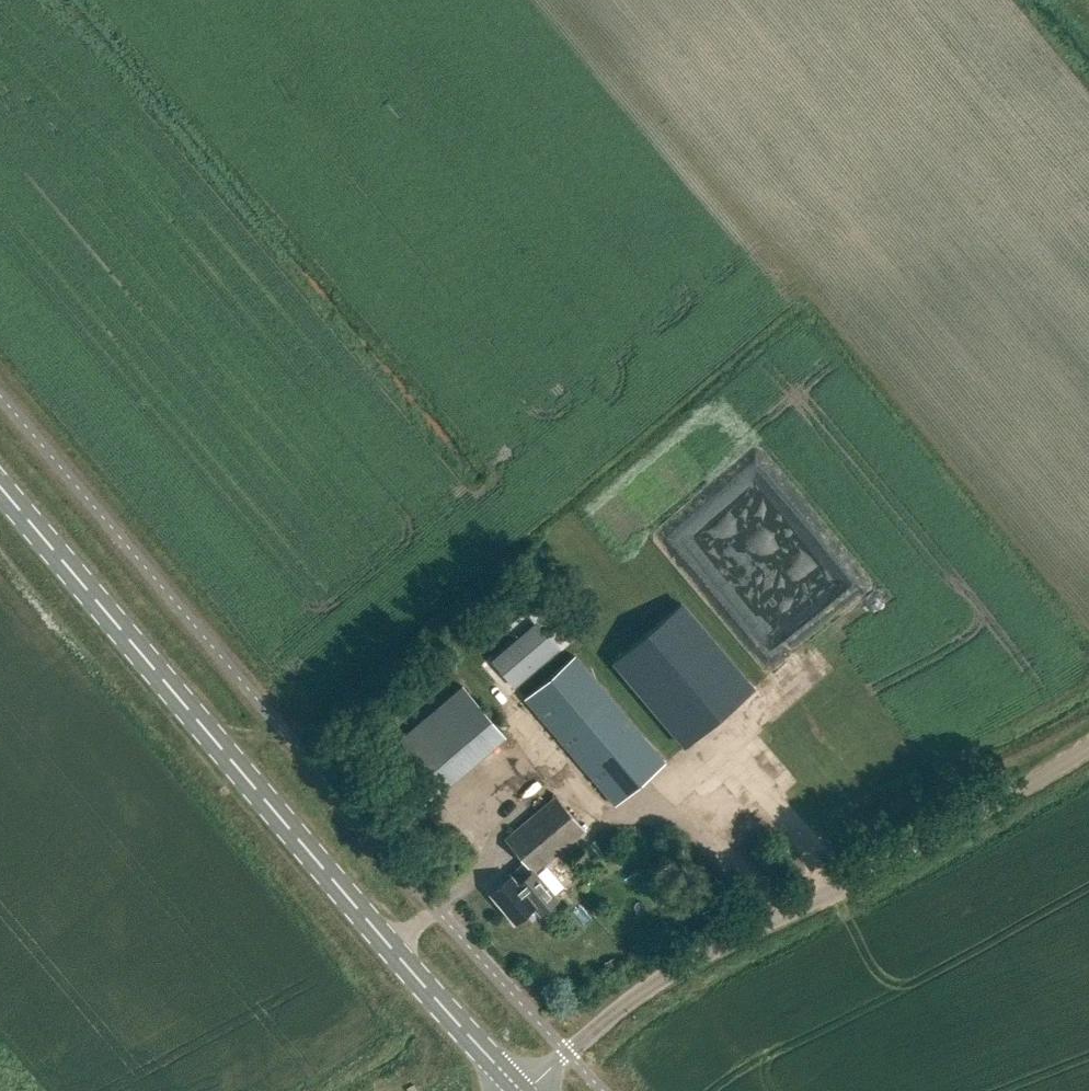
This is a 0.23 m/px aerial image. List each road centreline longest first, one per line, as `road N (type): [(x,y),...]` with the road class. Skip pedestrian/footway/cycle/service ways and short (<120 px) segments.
road 1 (primary): [(522,1090),(0,485)]
road 2 (unclassified): [(527,1090),(678,969),(901,857),(1088,744)]

